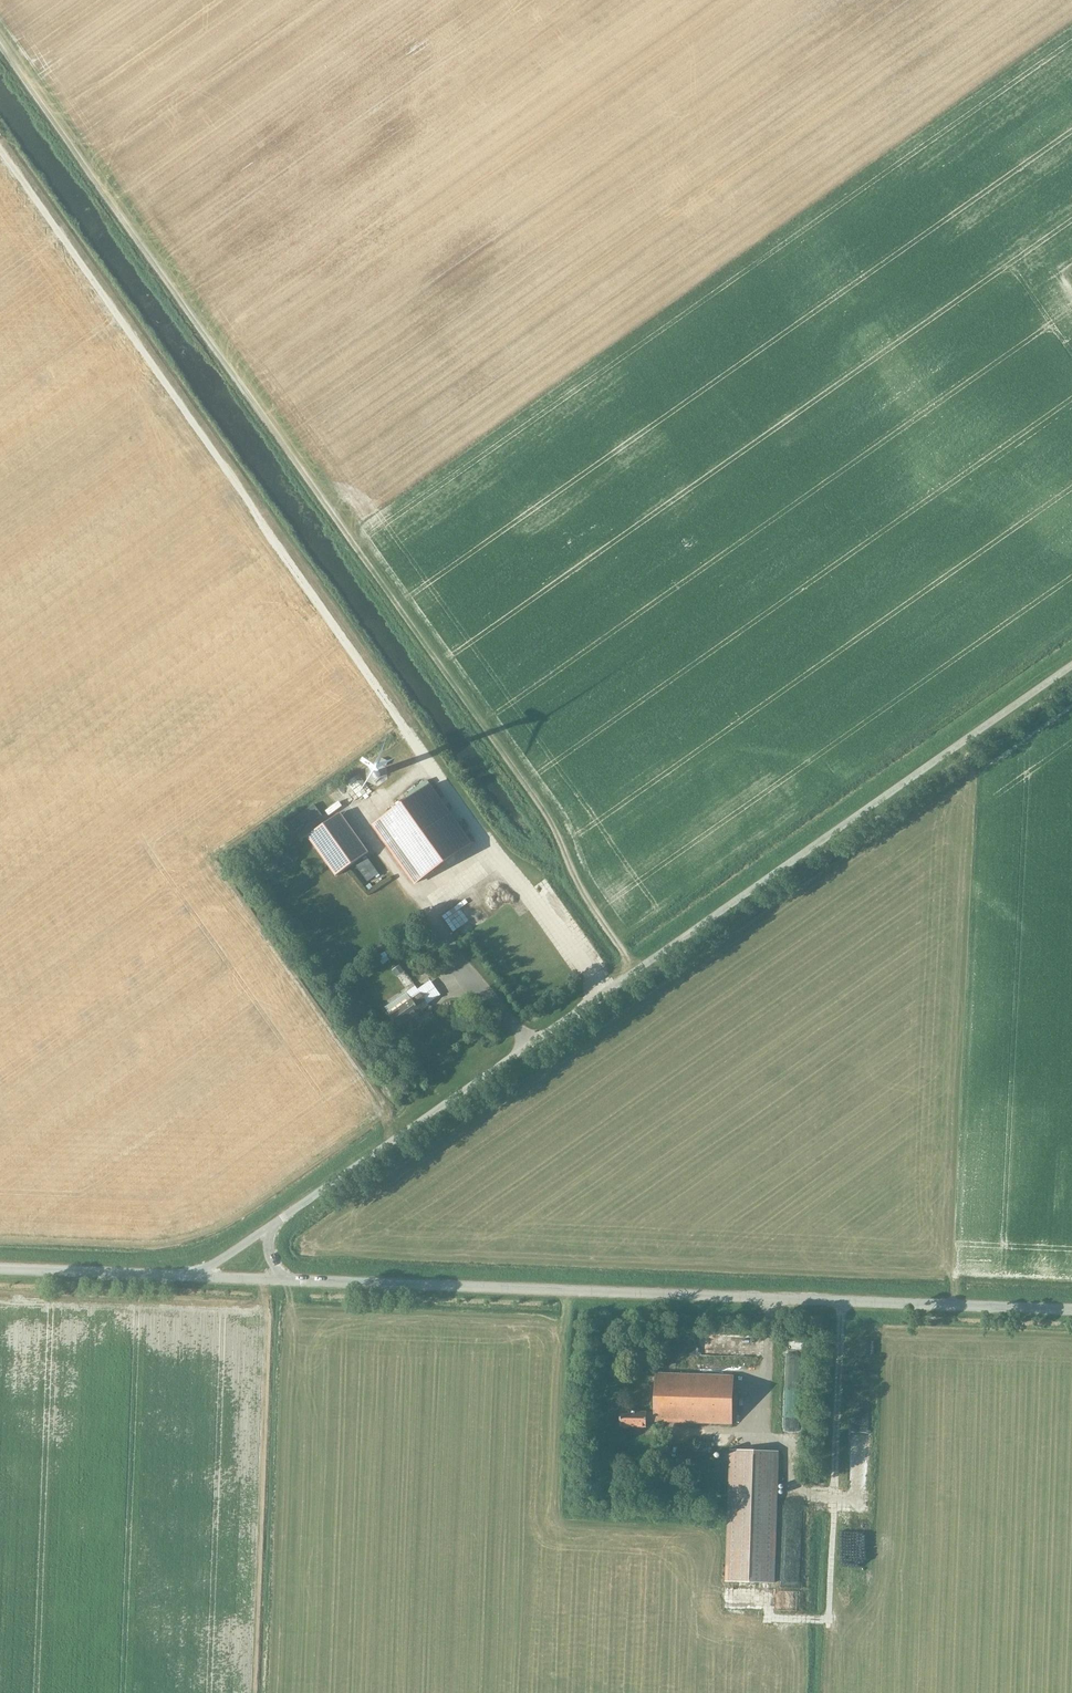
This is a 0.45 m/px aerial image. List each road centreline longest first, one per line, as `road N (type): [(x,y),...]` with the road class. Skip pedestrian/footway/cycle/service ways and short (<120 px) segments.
road 1 (unclassified): [(274,1223),(1071,666)]
road 2 (unclassified): [(1071,1311),(289,1281)]
road 3 (unclassified): [(196,1277),(0,1270)]

